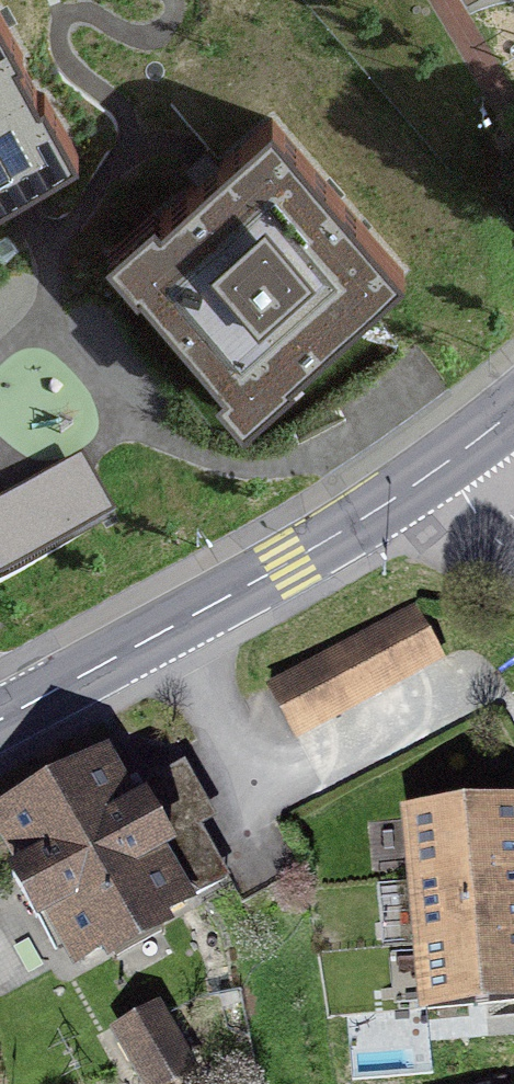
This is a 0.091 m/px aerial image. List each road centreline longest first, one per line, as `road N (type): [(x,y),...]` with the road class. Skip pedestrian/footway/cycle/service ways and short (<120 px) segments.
road 1 (secondary): [(0,721),(448,462)]

